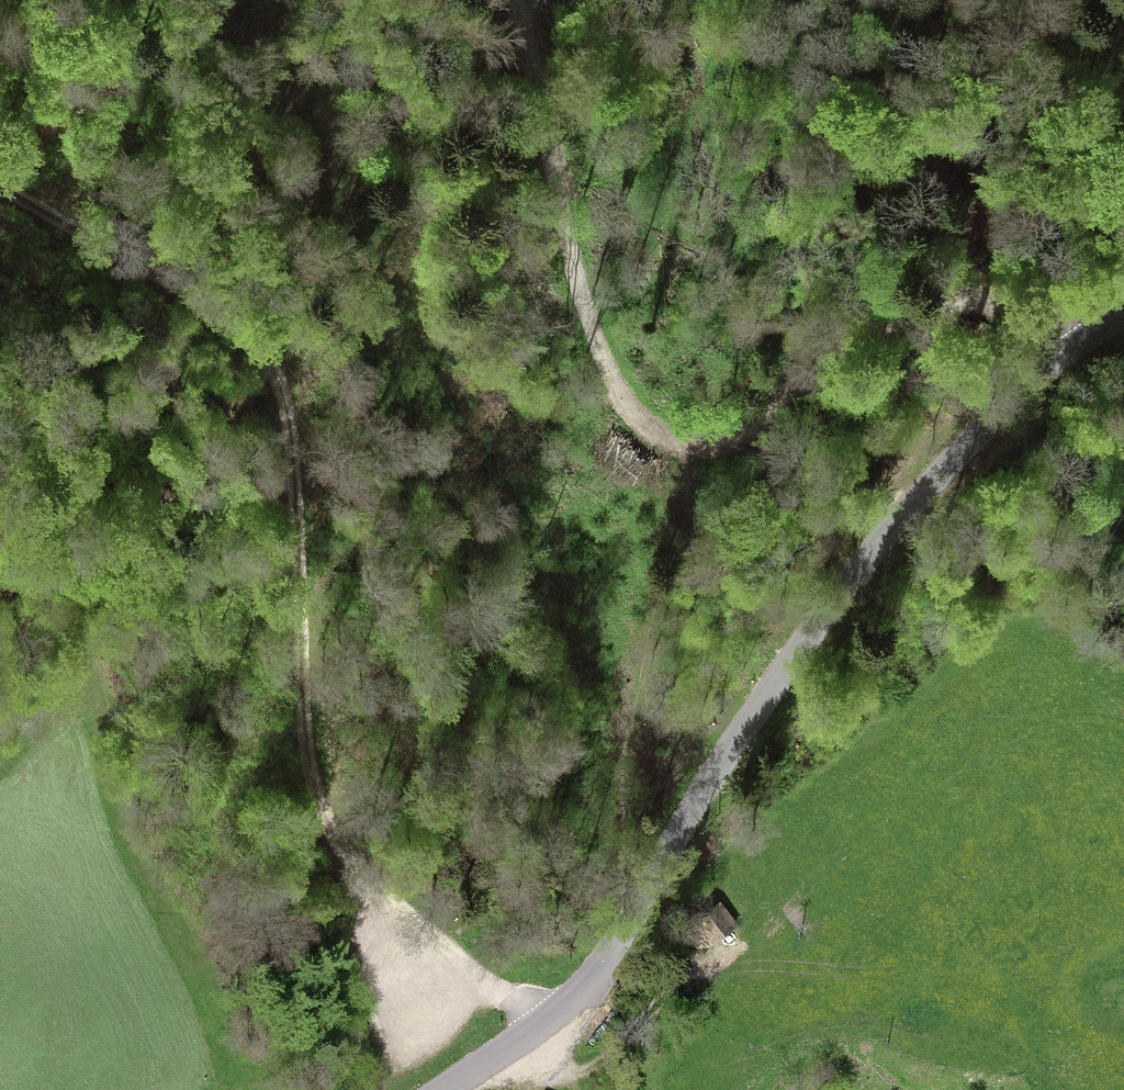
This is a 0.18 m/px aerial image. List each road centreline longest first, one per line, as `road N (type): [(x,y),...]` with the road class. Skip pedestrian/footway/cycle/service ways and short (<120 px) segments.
road 1 (tertiary): [(443,1089),(577,997),(764,698),(891,530),(1035,373),(1123,311)]
road 2 (track): [(0,186),(193,293),(279,363),(289,403),(308,732),(329,821),(353,853)]
road 3 (track): [(725,438),(657,420),(611,358),(584,289),(517,0)]
road 4 (track): [(1081,336),(1036,309),(950,300),(897,315),(725,438)]
road 5 (track): [(680,994),(639,1038),(564,1078),(534,1032)]

